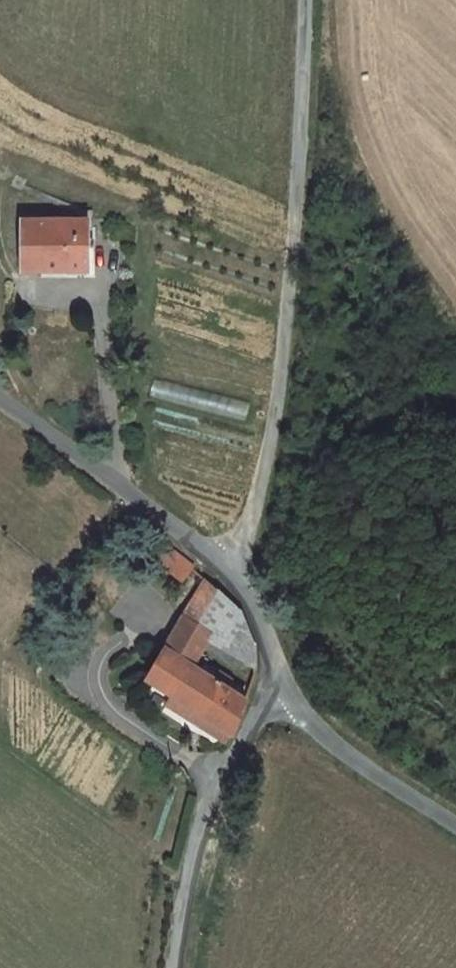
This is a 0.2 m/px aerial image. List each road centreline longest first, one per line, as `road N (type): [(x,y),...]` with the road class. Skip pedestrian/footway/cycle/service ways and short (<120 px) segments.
road 1 (unclassified): [(240,577),(262,471),(300,159),(306,0)]
road 2 (unclassified): [(284,687),(218,782),(182,898),(174,967)]
road 3 (unclassified): [(0,399),(240,577)]
road 4 (unclassified): [(284,687),(365,769),(455,824)]

